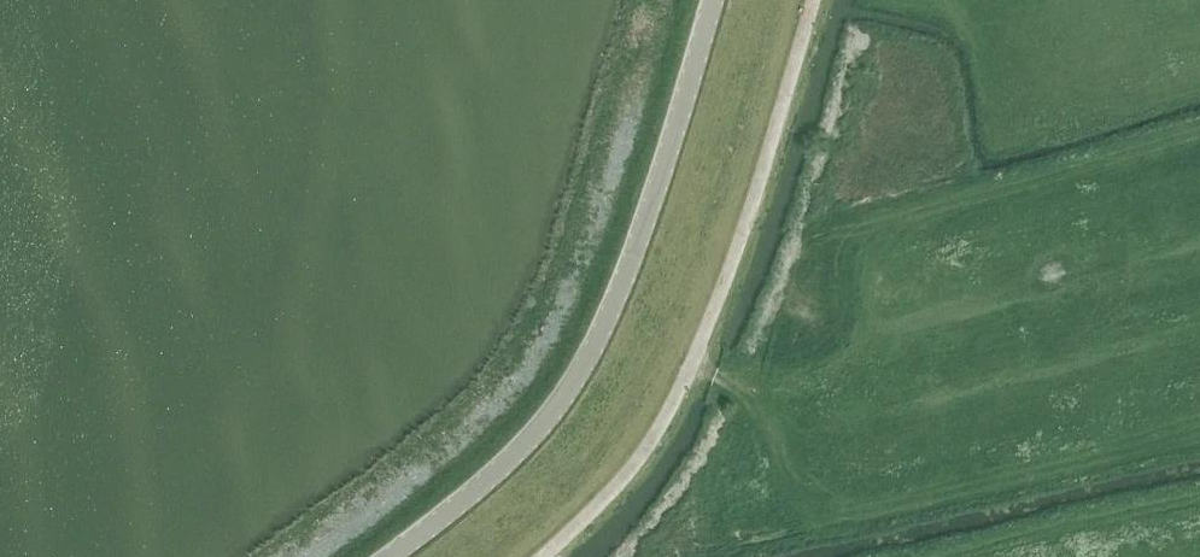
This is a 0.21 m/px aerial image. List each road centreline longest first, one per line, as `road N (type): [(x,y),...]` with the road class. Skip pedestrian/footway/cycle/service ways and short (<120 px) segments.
road 1 (tertiary): [(712,0),(649,215),(582,373),(503,464),(386,556)]
road 2 (track): [(537,556),(618,483),(670,411),(729,262),(811,0)]

